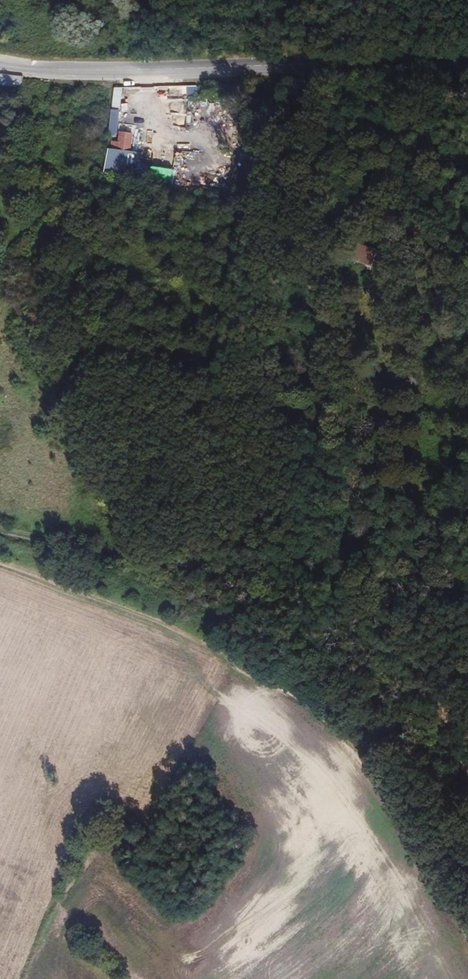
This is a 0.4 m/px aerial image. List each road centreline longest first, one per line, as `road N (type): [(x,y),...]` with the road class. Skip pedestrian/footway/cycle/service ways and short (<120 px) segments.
road 1 (track): [(0,595),(128,634),(323,710),(467,945)]
road 2 (track): [(467,571),(352,538),(163,565),(0,530)]
road 3 (tertiary): [(467,58),(155,71),(0,63)]
road 4 (track): [(467,458),(352,538)]

